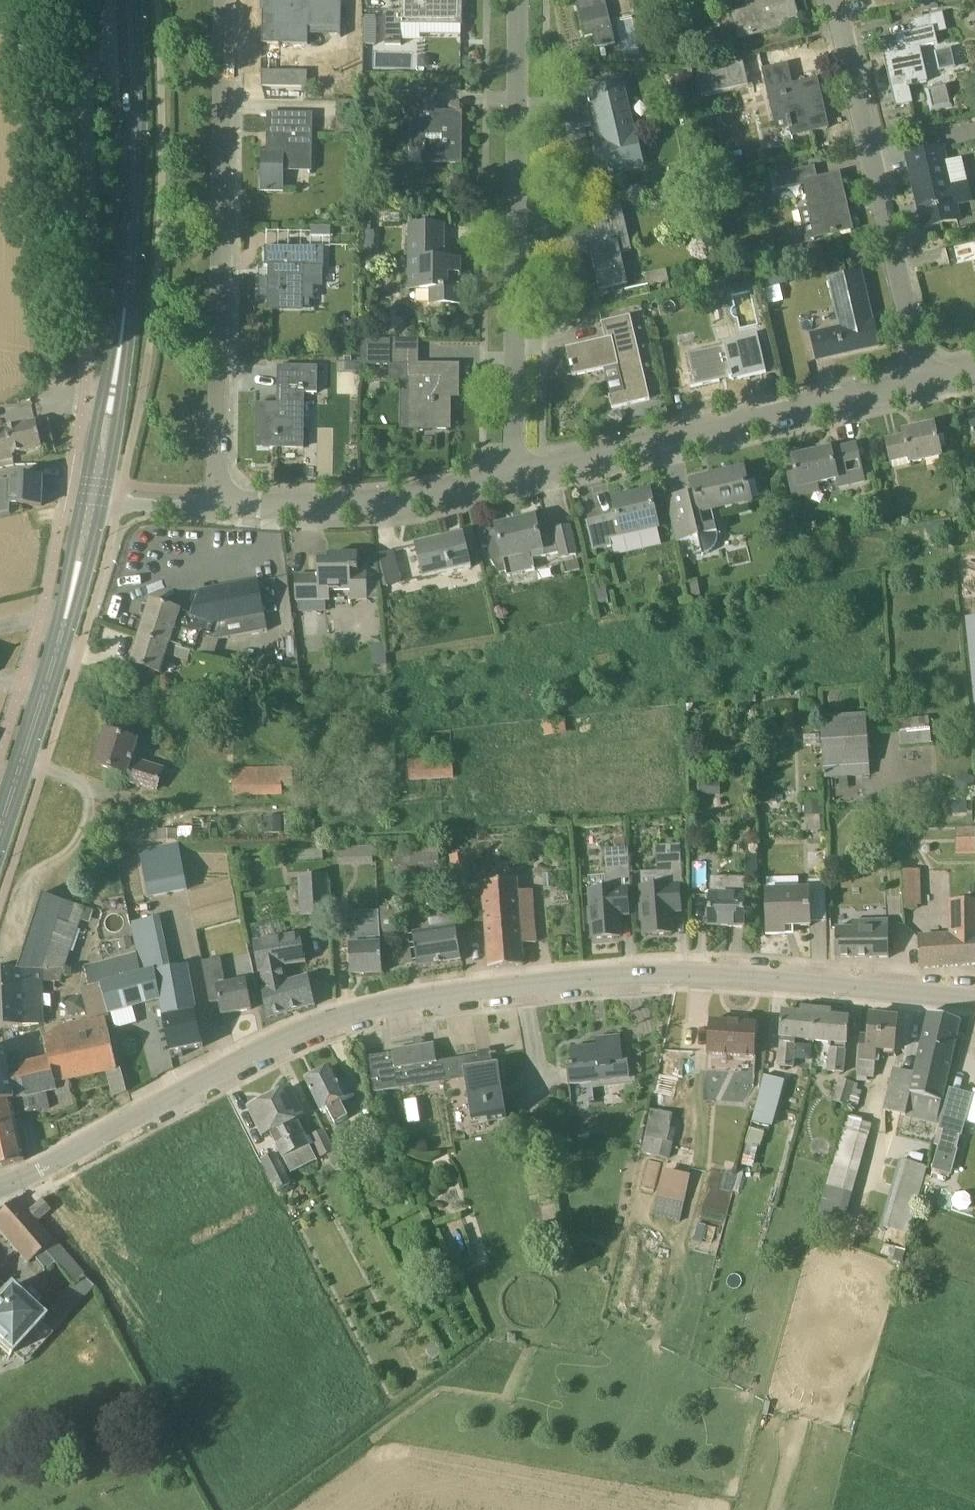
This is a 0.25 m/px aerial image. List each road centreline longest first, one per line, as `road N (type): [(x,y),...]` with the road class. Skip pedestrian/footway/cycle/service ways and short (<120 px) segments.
road 1 (tertiary): [(48,1163),(204,1078),(324,1025),(408,1003),(631,975),(974,998)]
road 2 (primary): [(93,497),(122,338),(133,202),(125,0)]
road 3 (residential): [(218,490),(230,0)]
road 4 (residential): [(518,476),(518,0)]
road 5 (residential): [(518,476),(919,380)]
road 6 (residential): [(919,380),(832,0)]
road 7 (primary): [(0,830),(60,646),(93,497)]
road 8 (residential): [(226,503),(424,501),(518,476)]
road 9 (unclassified): [(93,497),(169,507),(226,503)]

